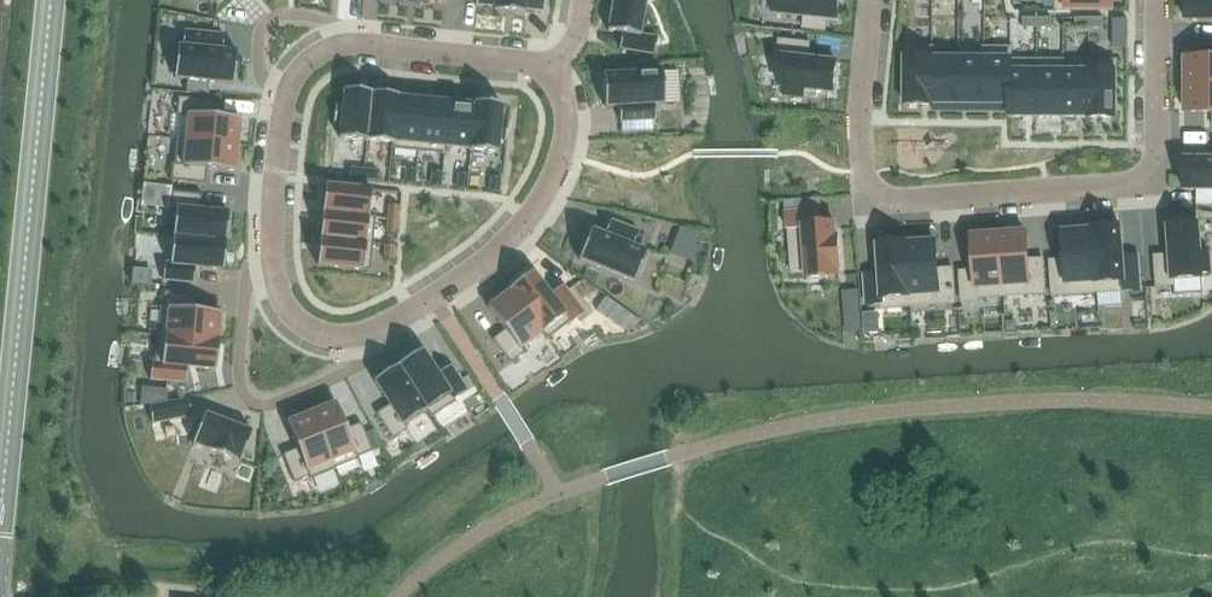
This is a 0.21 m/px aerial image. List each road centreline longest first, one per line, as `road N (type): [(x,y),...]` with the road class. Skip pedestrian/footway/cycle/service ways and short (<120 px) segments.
road 1 (residential): [(547,66),(560,91),(561,150),(529,211),(446,288),(374,332),(322,332),(284,305),(278,287),(276,176),(292,86),(326,51),(354,43)]
road 2 (residential): [(1155,0),(1153,153),(1144,180),(903,199),(883,197),(860,175),(872,0)]
road 3 (tertiary): [(0,526),(49,0)]
road 4 (residential): [(354,43),(547,66)]

